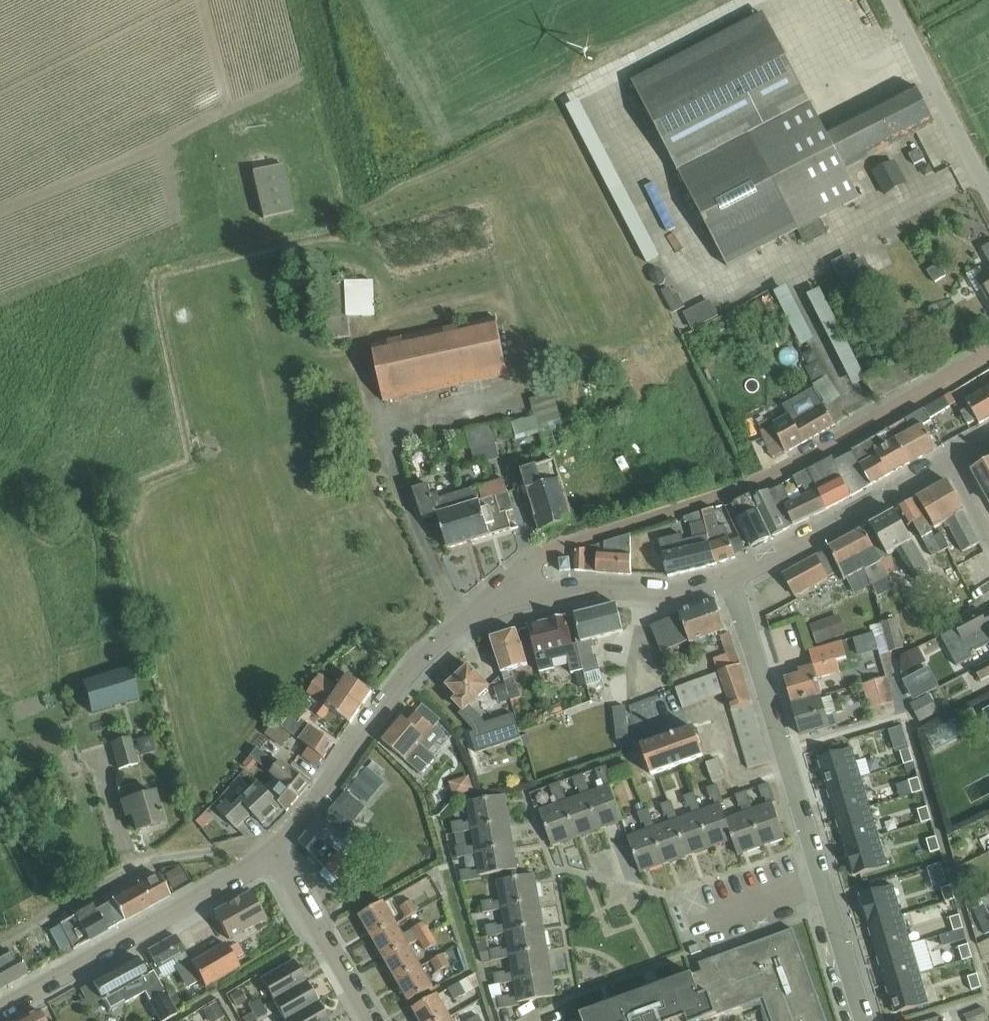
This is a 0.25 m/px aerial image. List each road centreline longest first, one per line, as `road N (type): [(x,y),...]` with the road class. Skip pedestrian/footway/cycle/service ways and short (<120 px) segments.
road 1 (residential): [(988,349),(837,443),(677,512),(535,561),(523,594)]
road 2 (residential): [(864,1020),(733,583)]
road 3 (unclassified): [(275,856),(434,653),(481,614),(523,594)]
road 4 (unclassified): [(0,1007),(275,856)]
road 5 (unclassified): [(733,583),(952,462)]
road 6 (unclassified): [(523,594),(668,593),(733,583)]
road 7 (unclassified): [(988,175),(898,0)]
road 8 (residential): [(373,1020),(275,856)]

